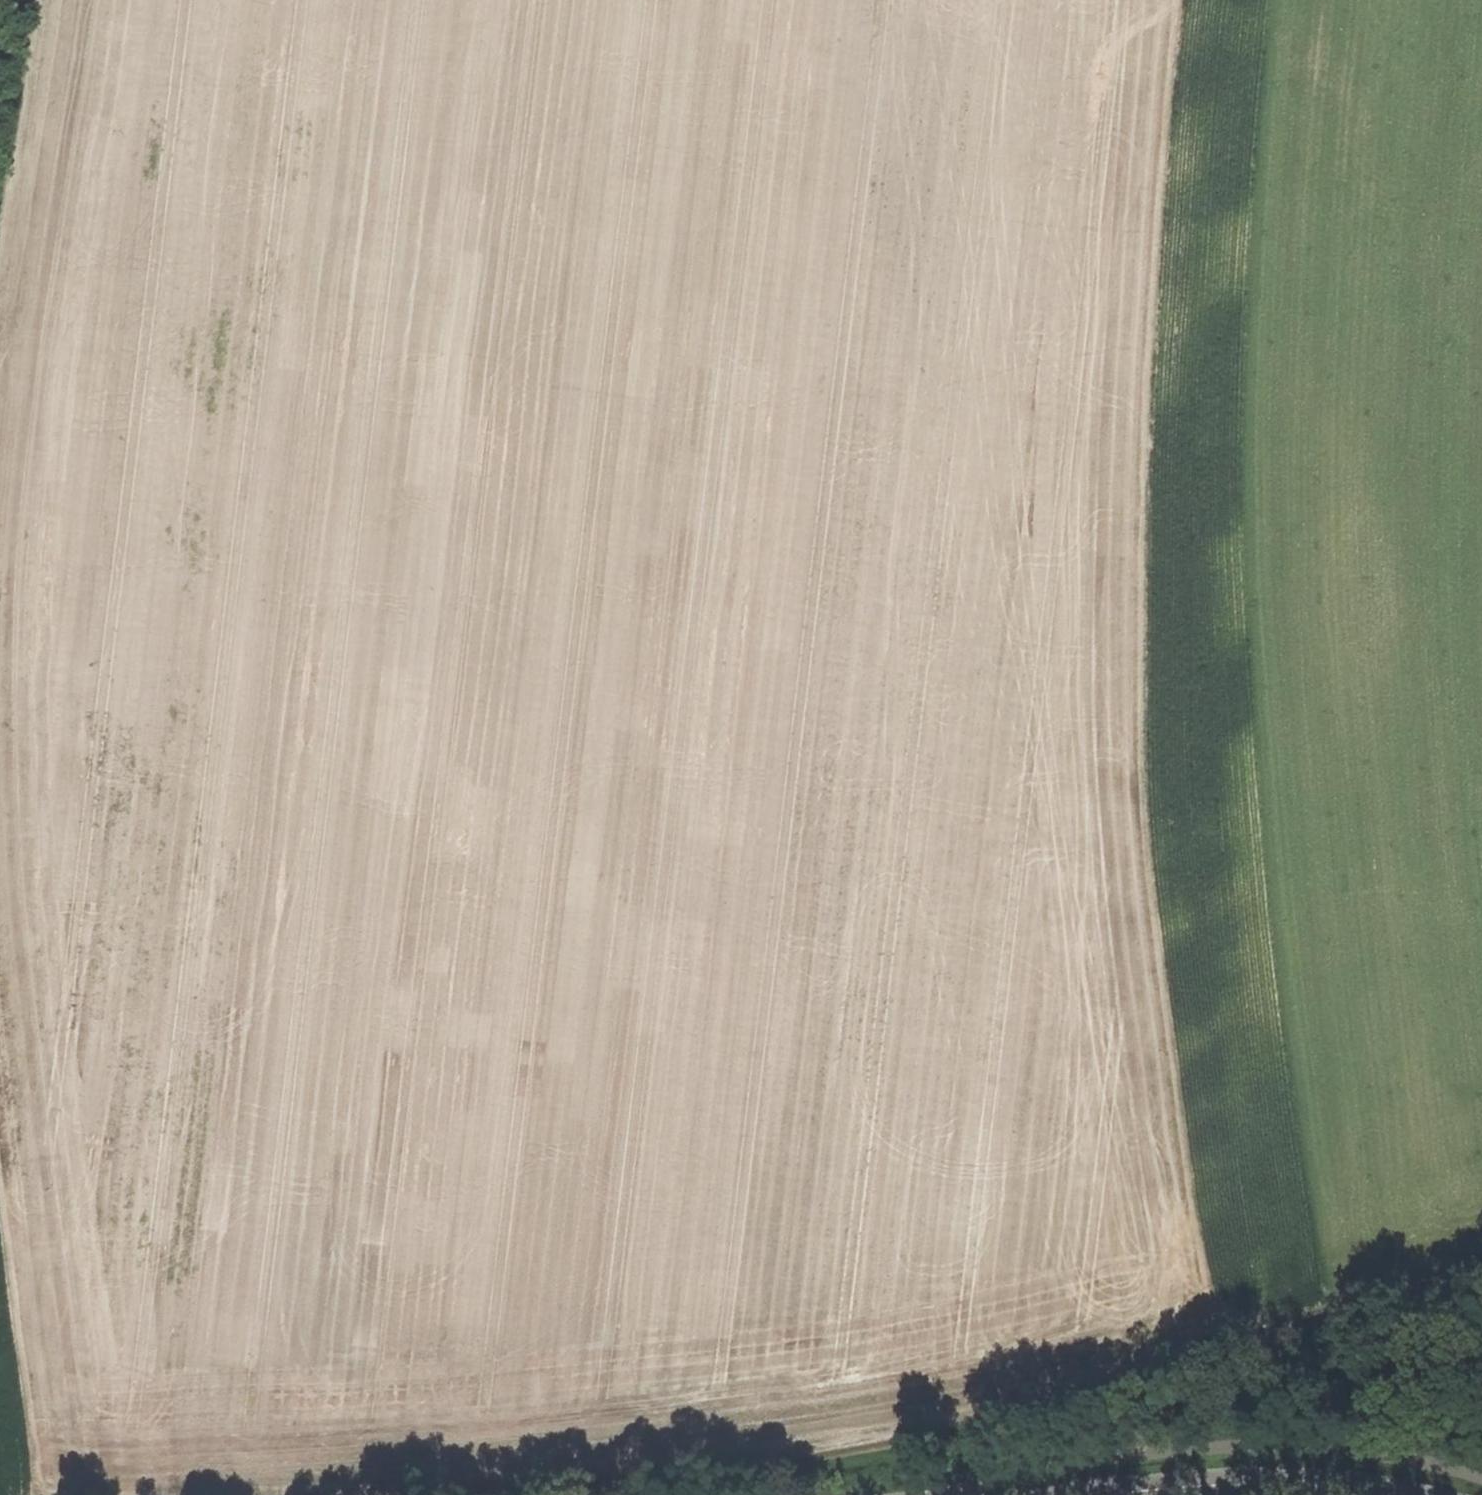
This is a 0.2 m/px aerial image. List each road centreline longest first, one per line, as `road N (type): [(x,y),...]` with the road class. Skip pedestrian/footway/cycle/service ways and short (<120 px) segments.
road 1 (track): [(373,1494),(498,1487),(960,1428)]
road 2 (track): [(960,1428),(1282,1327),(1481,1279)]
road 3 (tertiary): [(1074,1494),(1173,1482),(1401,1494)]

